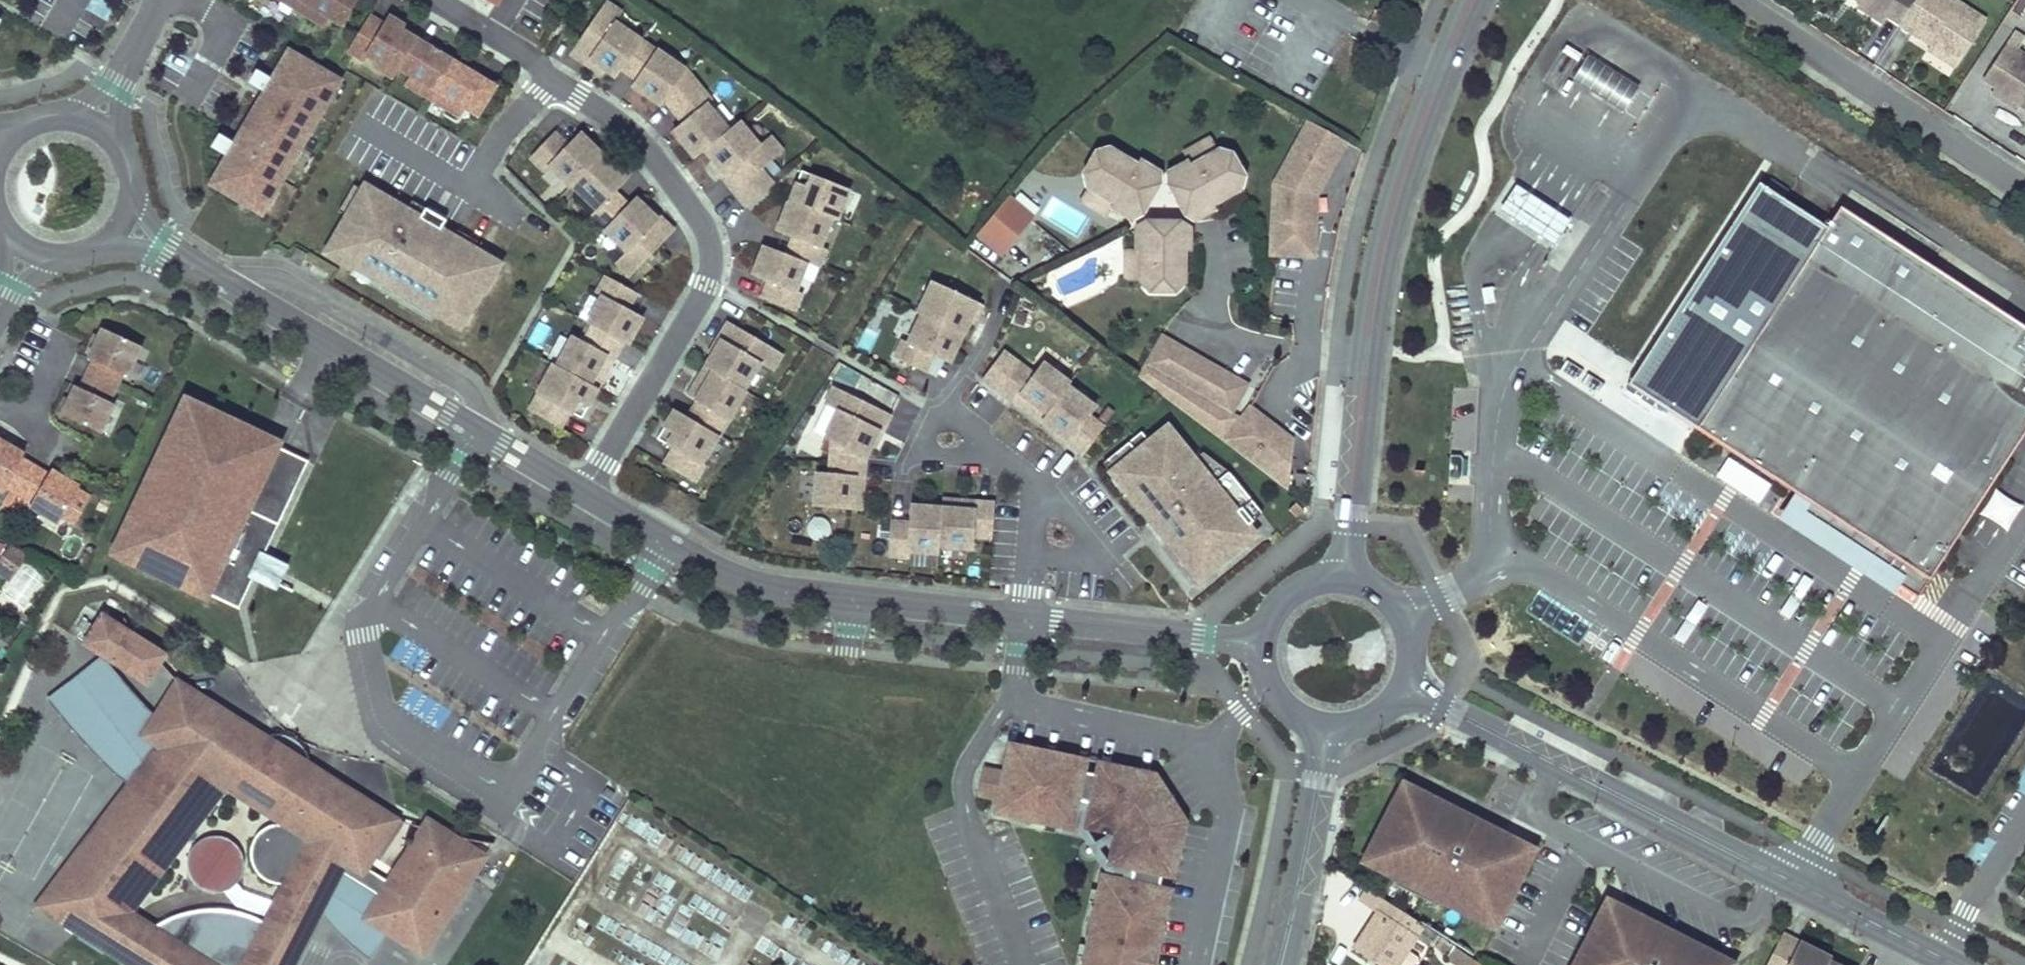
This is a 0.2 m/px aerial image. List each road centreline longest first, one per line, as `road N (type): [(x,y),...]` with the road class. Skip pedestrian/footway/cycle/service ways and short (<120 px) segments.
road 1 (residential): [(587,493),(708,283),(713,251),(705,222),(624,124),(442,0)]
road 2 (unclassified): [(1407,681),(1959,964)]
road 3 (tertiary): [(1345,575),(1374,307),(1408,171),(1472,0)]
road 4 (residential): [(587,493),(122,222)]
road 5 (residential): [(1025,615),(737,577),(587,493)]
road 6 (residential): [(2024,188),(1733,0)]
road 7 (tertiary): [(1280,964),(1323,724)]
road 8 (residential): [(1263,641),(1025,615)]
road 9 (residential): [(162,0),(95,125)]
road 10 (tertiary): [(1407,681),(1412,635),(1404,614),(1368,581),(1345,575)]
road 11 (residential): [(1013,461),(951,414),(935,422),(926,440),(942,457)]
road 12 (residential): [(1036,504),(1063,506),(1088,545),(1072,561),(1032,557)]

